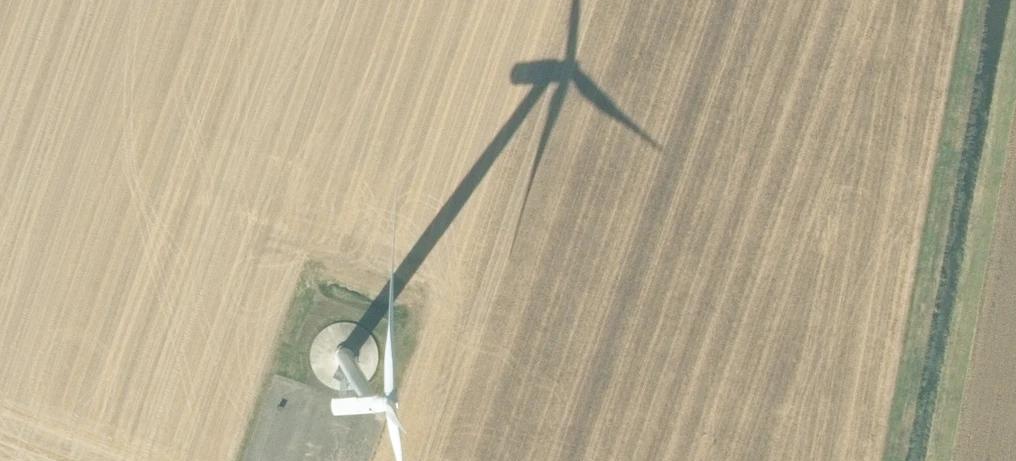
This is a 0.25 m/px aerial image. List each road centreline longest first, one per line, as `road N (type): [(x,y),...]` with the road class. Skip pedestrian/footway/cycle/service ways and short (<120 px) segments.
road 1 (track): [(891,460),(974,0)]
road 2 (track): [(940,460),(1015,37)]

